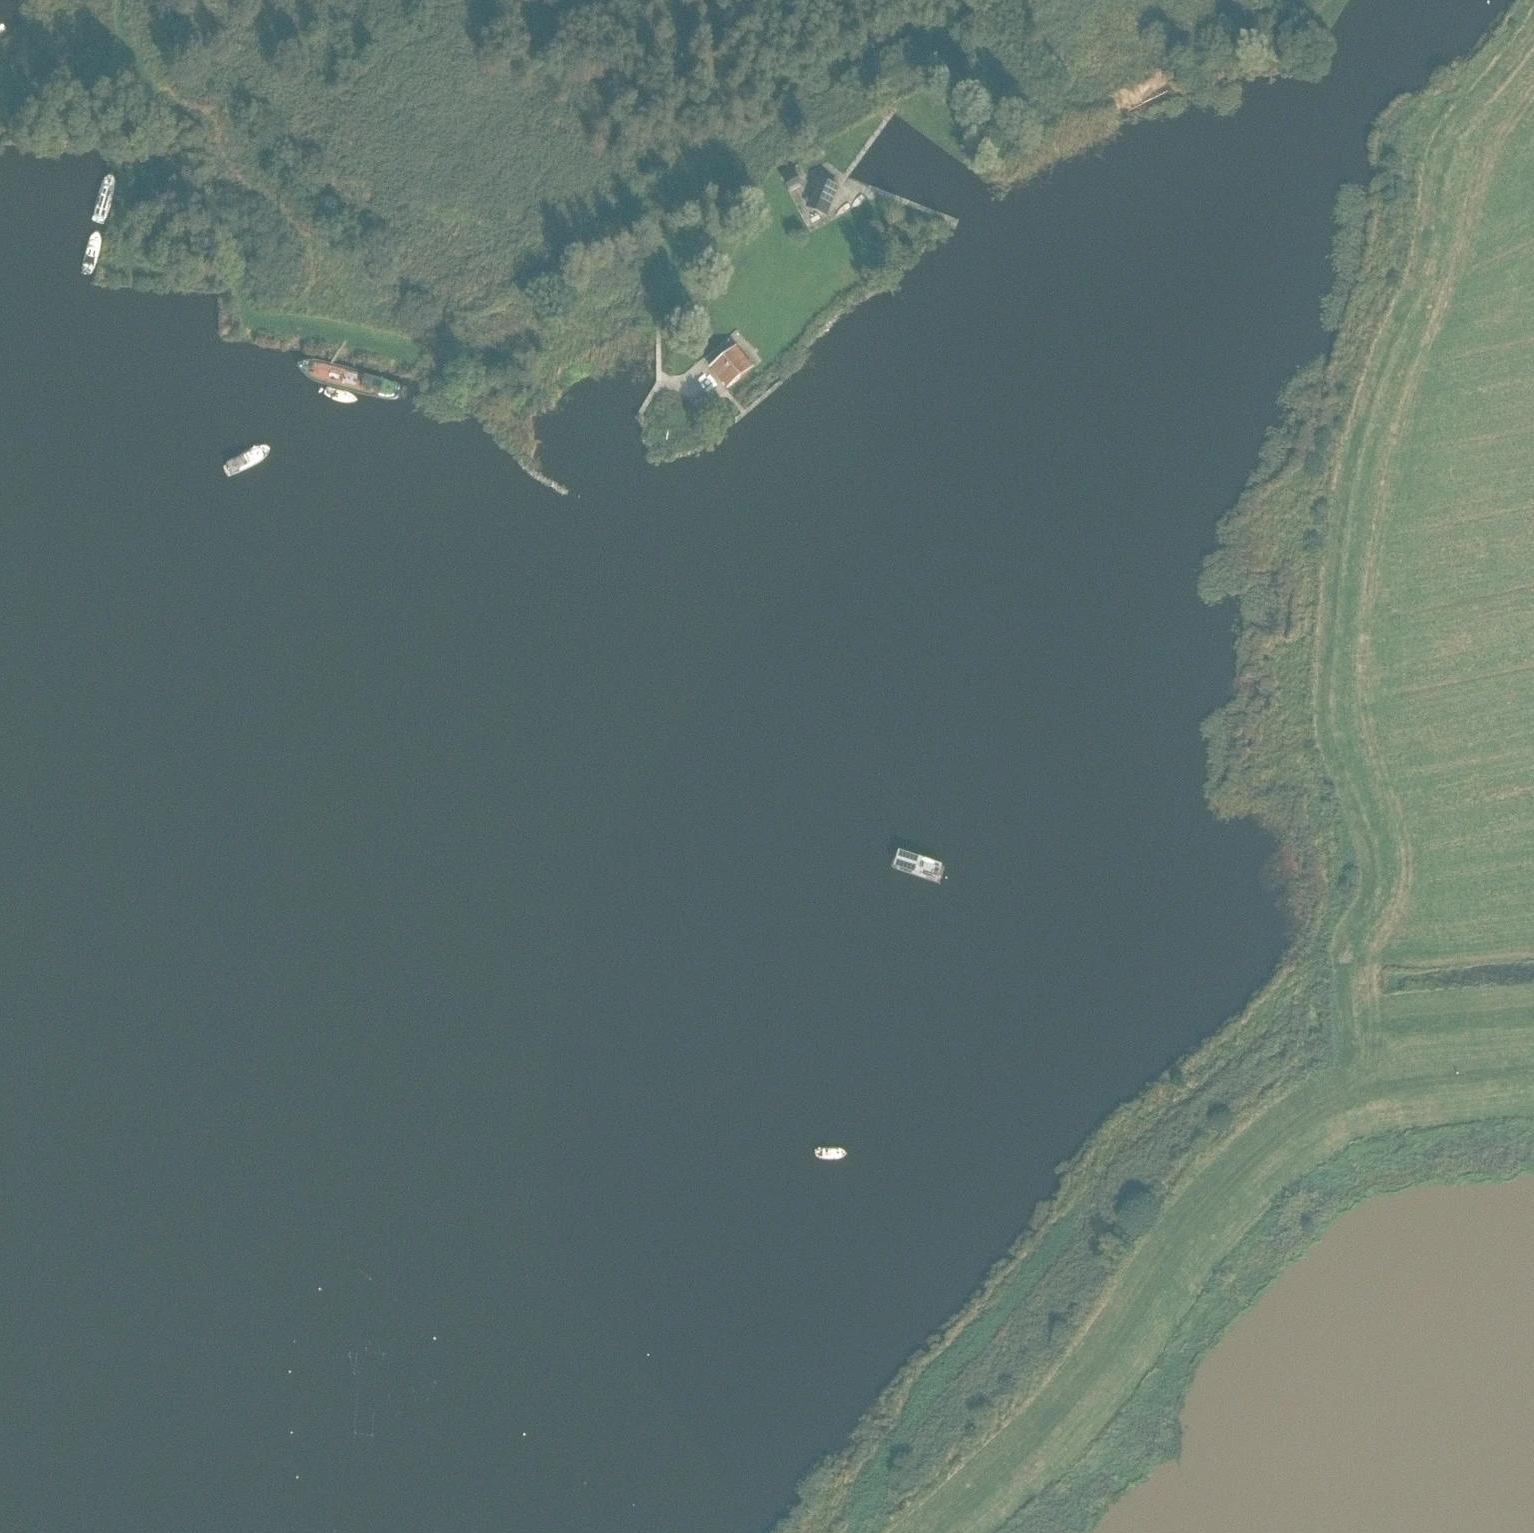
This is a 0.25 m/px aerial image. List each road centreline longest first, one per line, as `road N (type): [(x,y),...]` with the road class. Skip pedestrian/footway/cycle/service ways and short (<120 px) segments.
road 1 (track): [(1533,41),(1454,148),(1428,268),(1392,344),(1342,513),(1328,728),(1373,871),(1341,959),(1361,1092)]
road 2 (track): [(1533,1075),(1361,1092),(1304,1119),(1234,1188),(1049,1426),(933,1532)]

